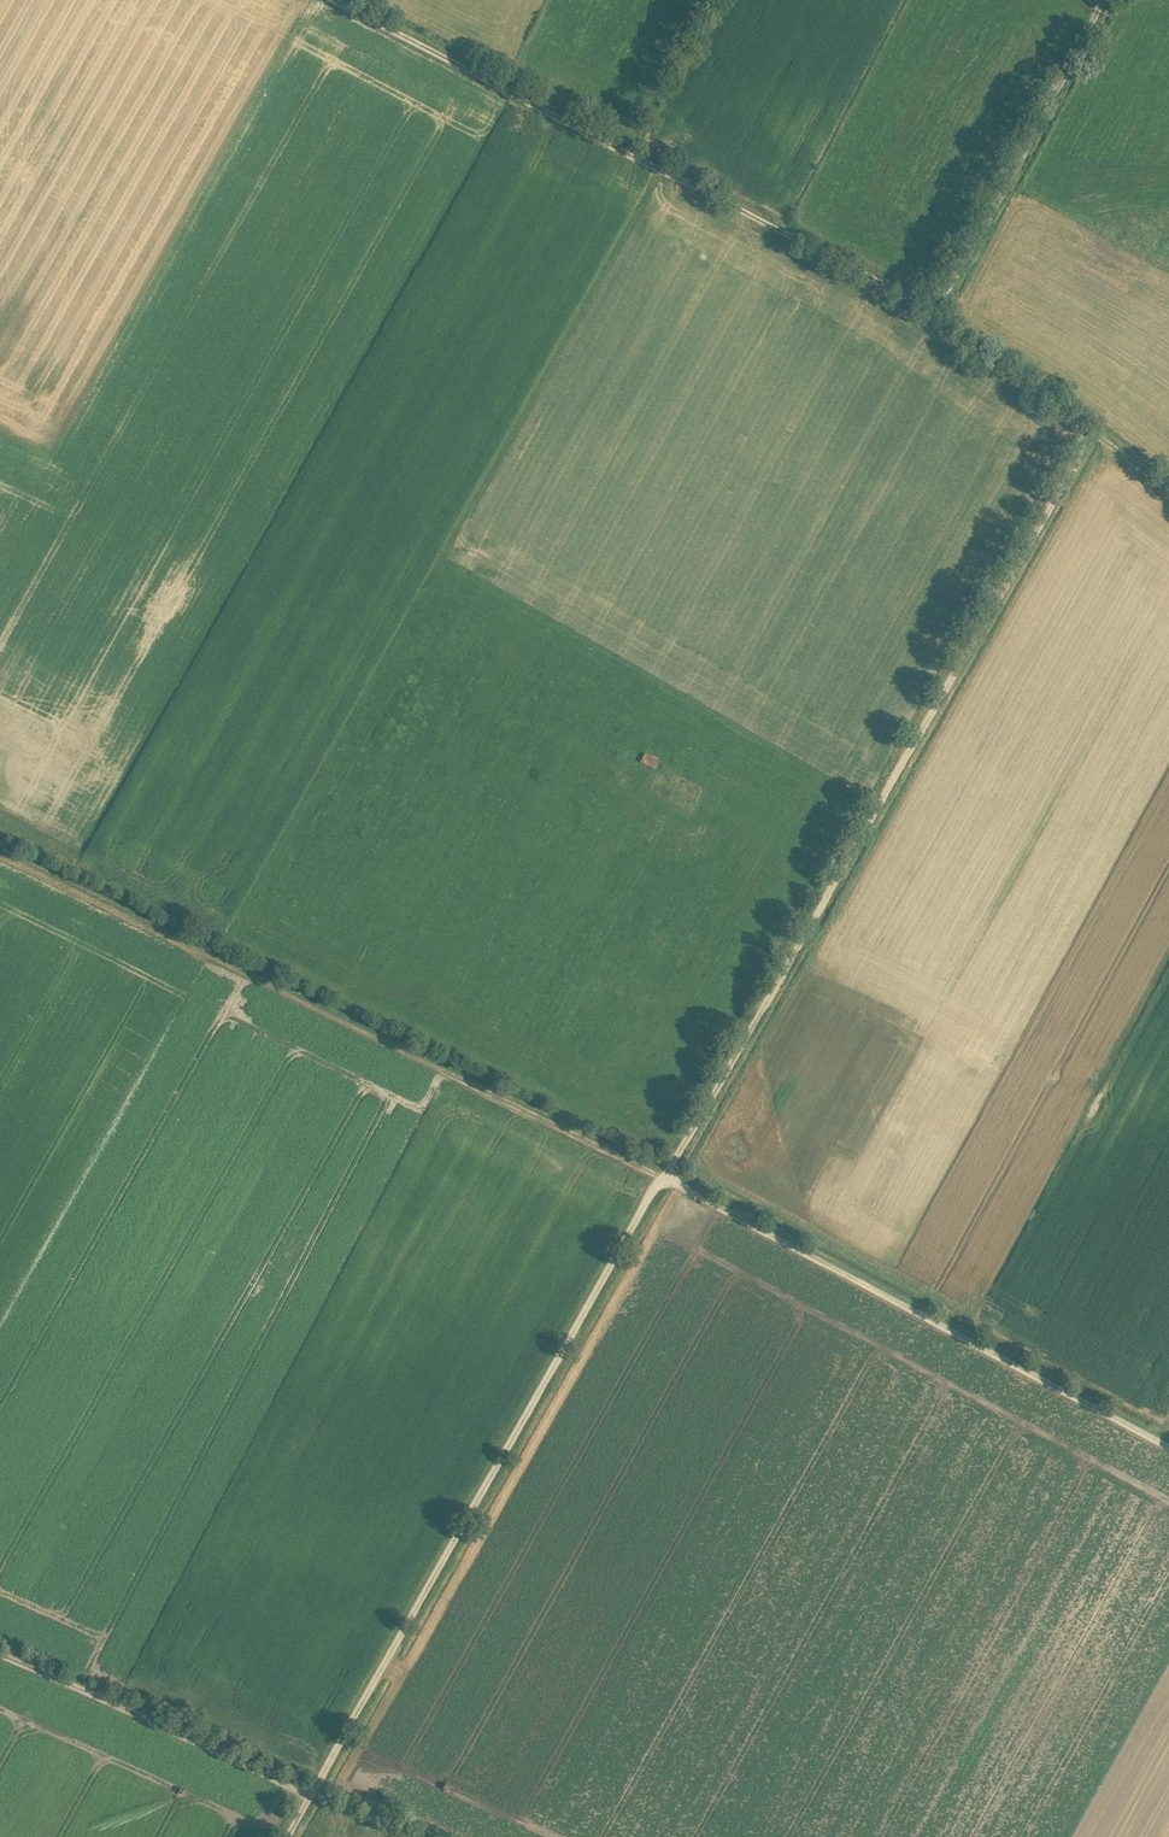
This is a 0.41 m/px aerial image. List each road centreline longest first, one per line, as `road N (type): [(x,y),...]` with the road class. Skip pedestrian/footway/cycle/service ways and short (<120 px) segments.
road 1 (track): [(1092,431),(288,1836)]
road 2 (track): [(1168,1447),(667,1177),(0,853)]
road 3 (track): [(339,0),(936,312),(1092,431)]
road 4 (unclassified): [(1103,0),(936,312)]
road 5 (track): [(0,1655),(312,1796)]

